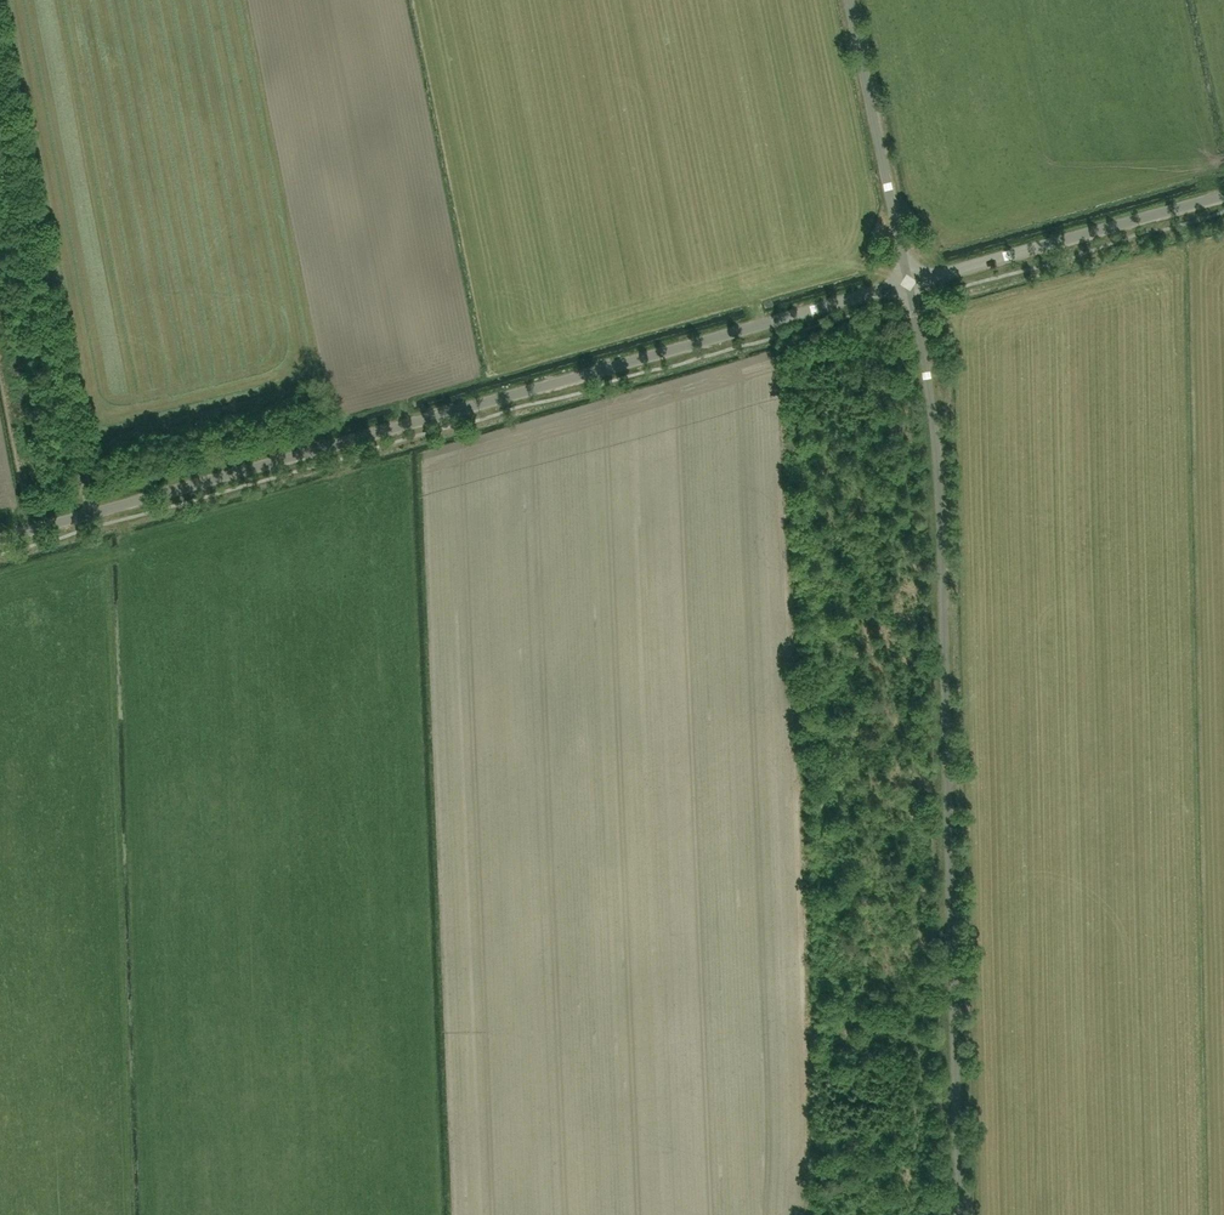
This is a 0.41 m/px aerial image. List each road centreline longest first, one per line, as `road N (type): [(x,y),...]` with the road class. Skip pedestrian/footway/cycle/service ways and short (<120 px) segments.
road 1 (unclassified): [(0,537),(908,283)]
road 2 (unclassified): [(961,1214),(944,453),(908,283)]
road 3 (unclassified): [(908,283),(1223,194)]
road 4 (unclassified): [(908,283),(853,0)]

